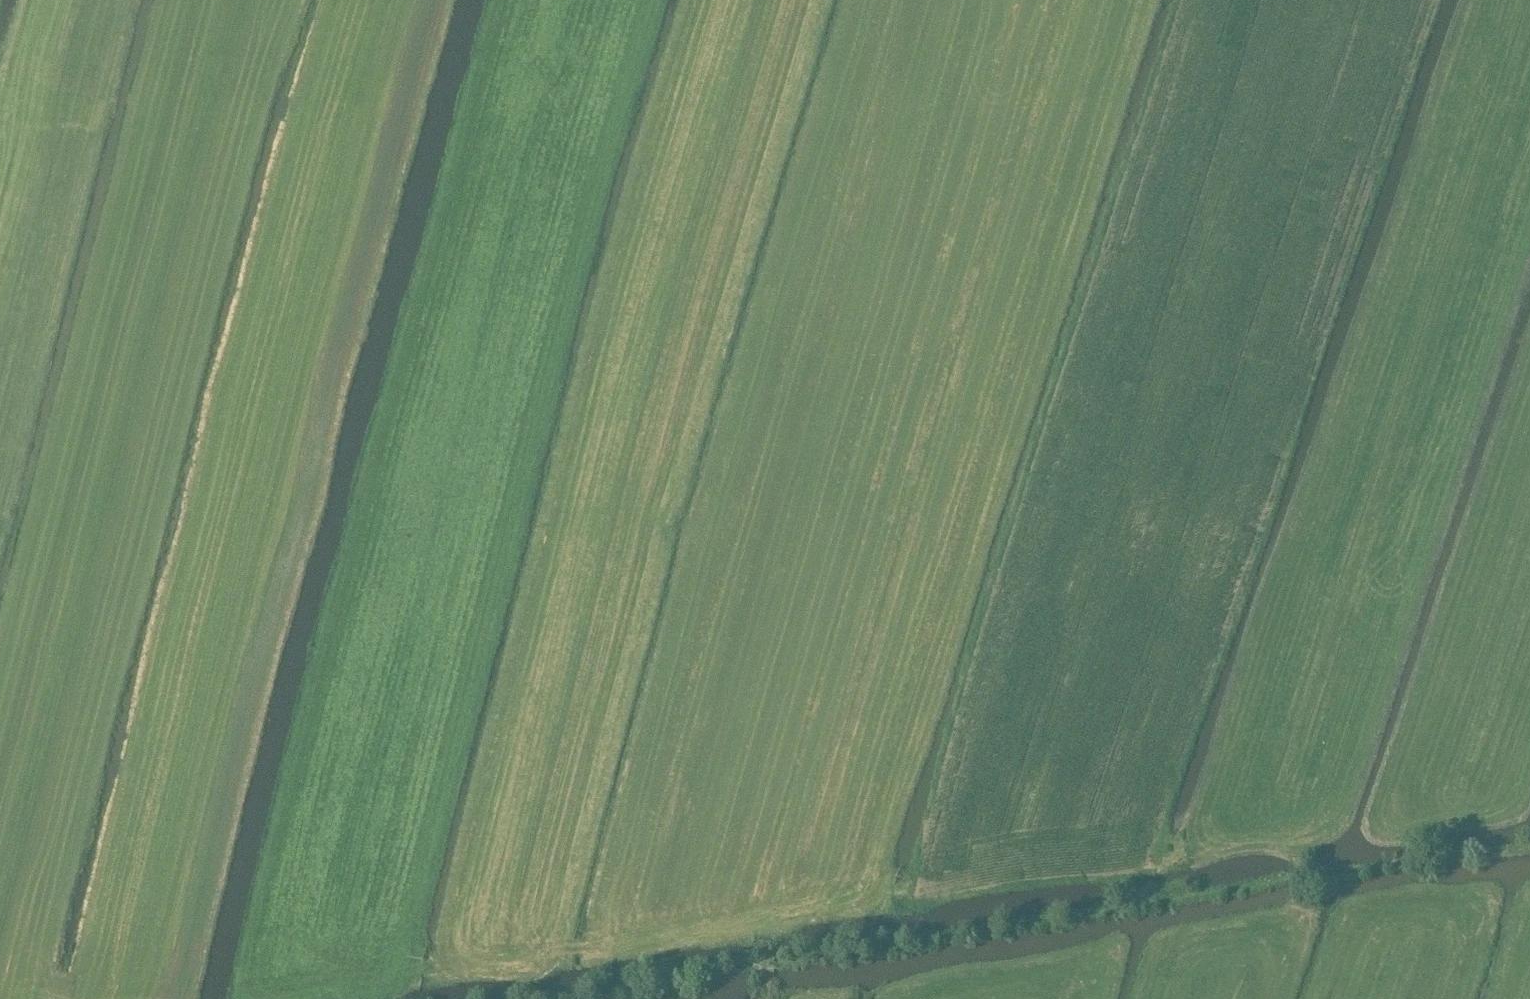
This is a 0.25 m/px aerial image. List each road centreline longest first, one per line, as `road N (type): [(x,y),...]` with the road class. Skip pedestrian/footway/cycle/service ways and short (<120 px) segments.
road 1 (track): [(1272,998),(1302,914),(1299,847),(1337,737)]

